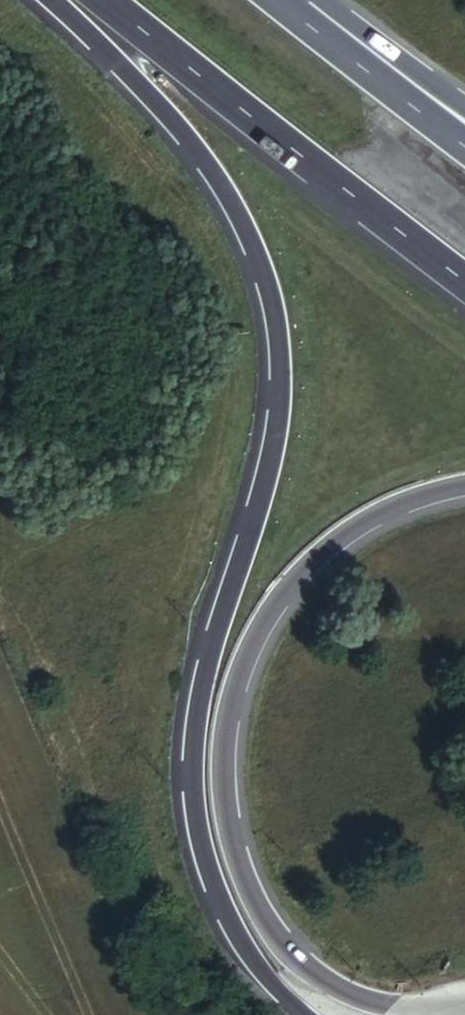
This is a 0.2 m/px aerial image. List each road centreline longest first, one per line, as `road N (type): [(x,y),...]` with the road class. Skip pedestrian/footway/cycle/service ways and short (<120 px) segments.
road 1 (motorway): [(53,0),(207,167),(264,286),(274,361),(264,458),(195,696),(191,806),(217,905),(302,1014)]
road 2 (motorway): [(418,1014),(319,976),(280,942),(239,866),(218,769),(244,650),(273,602),(310,558),(382,507),(464,484)]
road 3 (motorway): [(109,0),(464,273)]
road 4 (motorway): [(464,139),(301,16)]
road 5 (motorway): [(464,108),(390,52),(301,16)]

